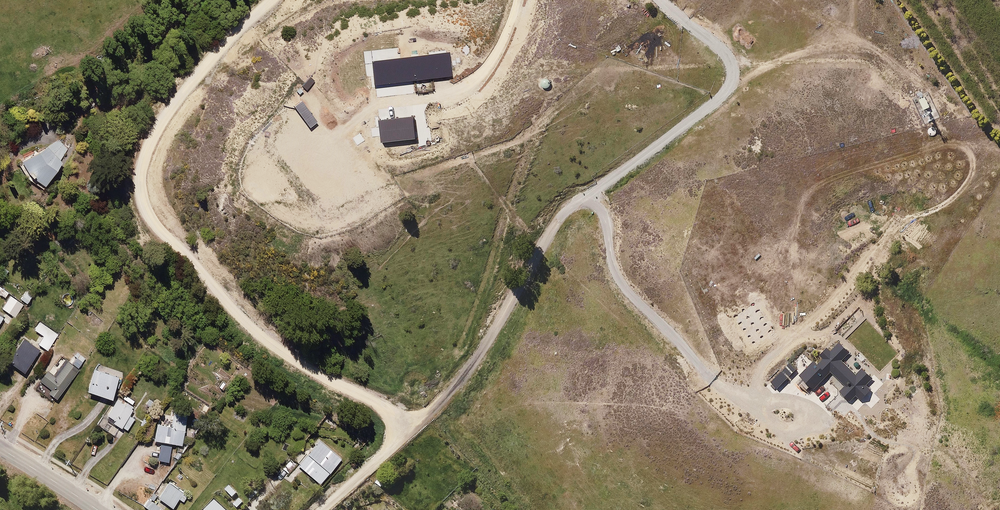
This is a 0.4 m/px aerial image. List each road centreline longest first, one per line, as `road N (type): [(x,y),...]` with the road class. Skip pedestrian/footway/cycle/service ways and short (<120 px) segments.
road 1 (track): [(316,509),(395,429),(383,399),(282,353),(140,223),(128,193),(141,146),(202,63),(264,0)]
road 2 (track): [(658,0),(729,57),(721,93),(554,217),(502,326),(395,429)]
road 3 (track): [(580,194),(600,197),(609,277),(680,357),(756,422),(782,430),(800,426),(805,411)]
road 4 (track): [(733,402),(771,348),(889,226)]
road 5 (track): [(516,0),(491,59),(470,79),(384,103)]

